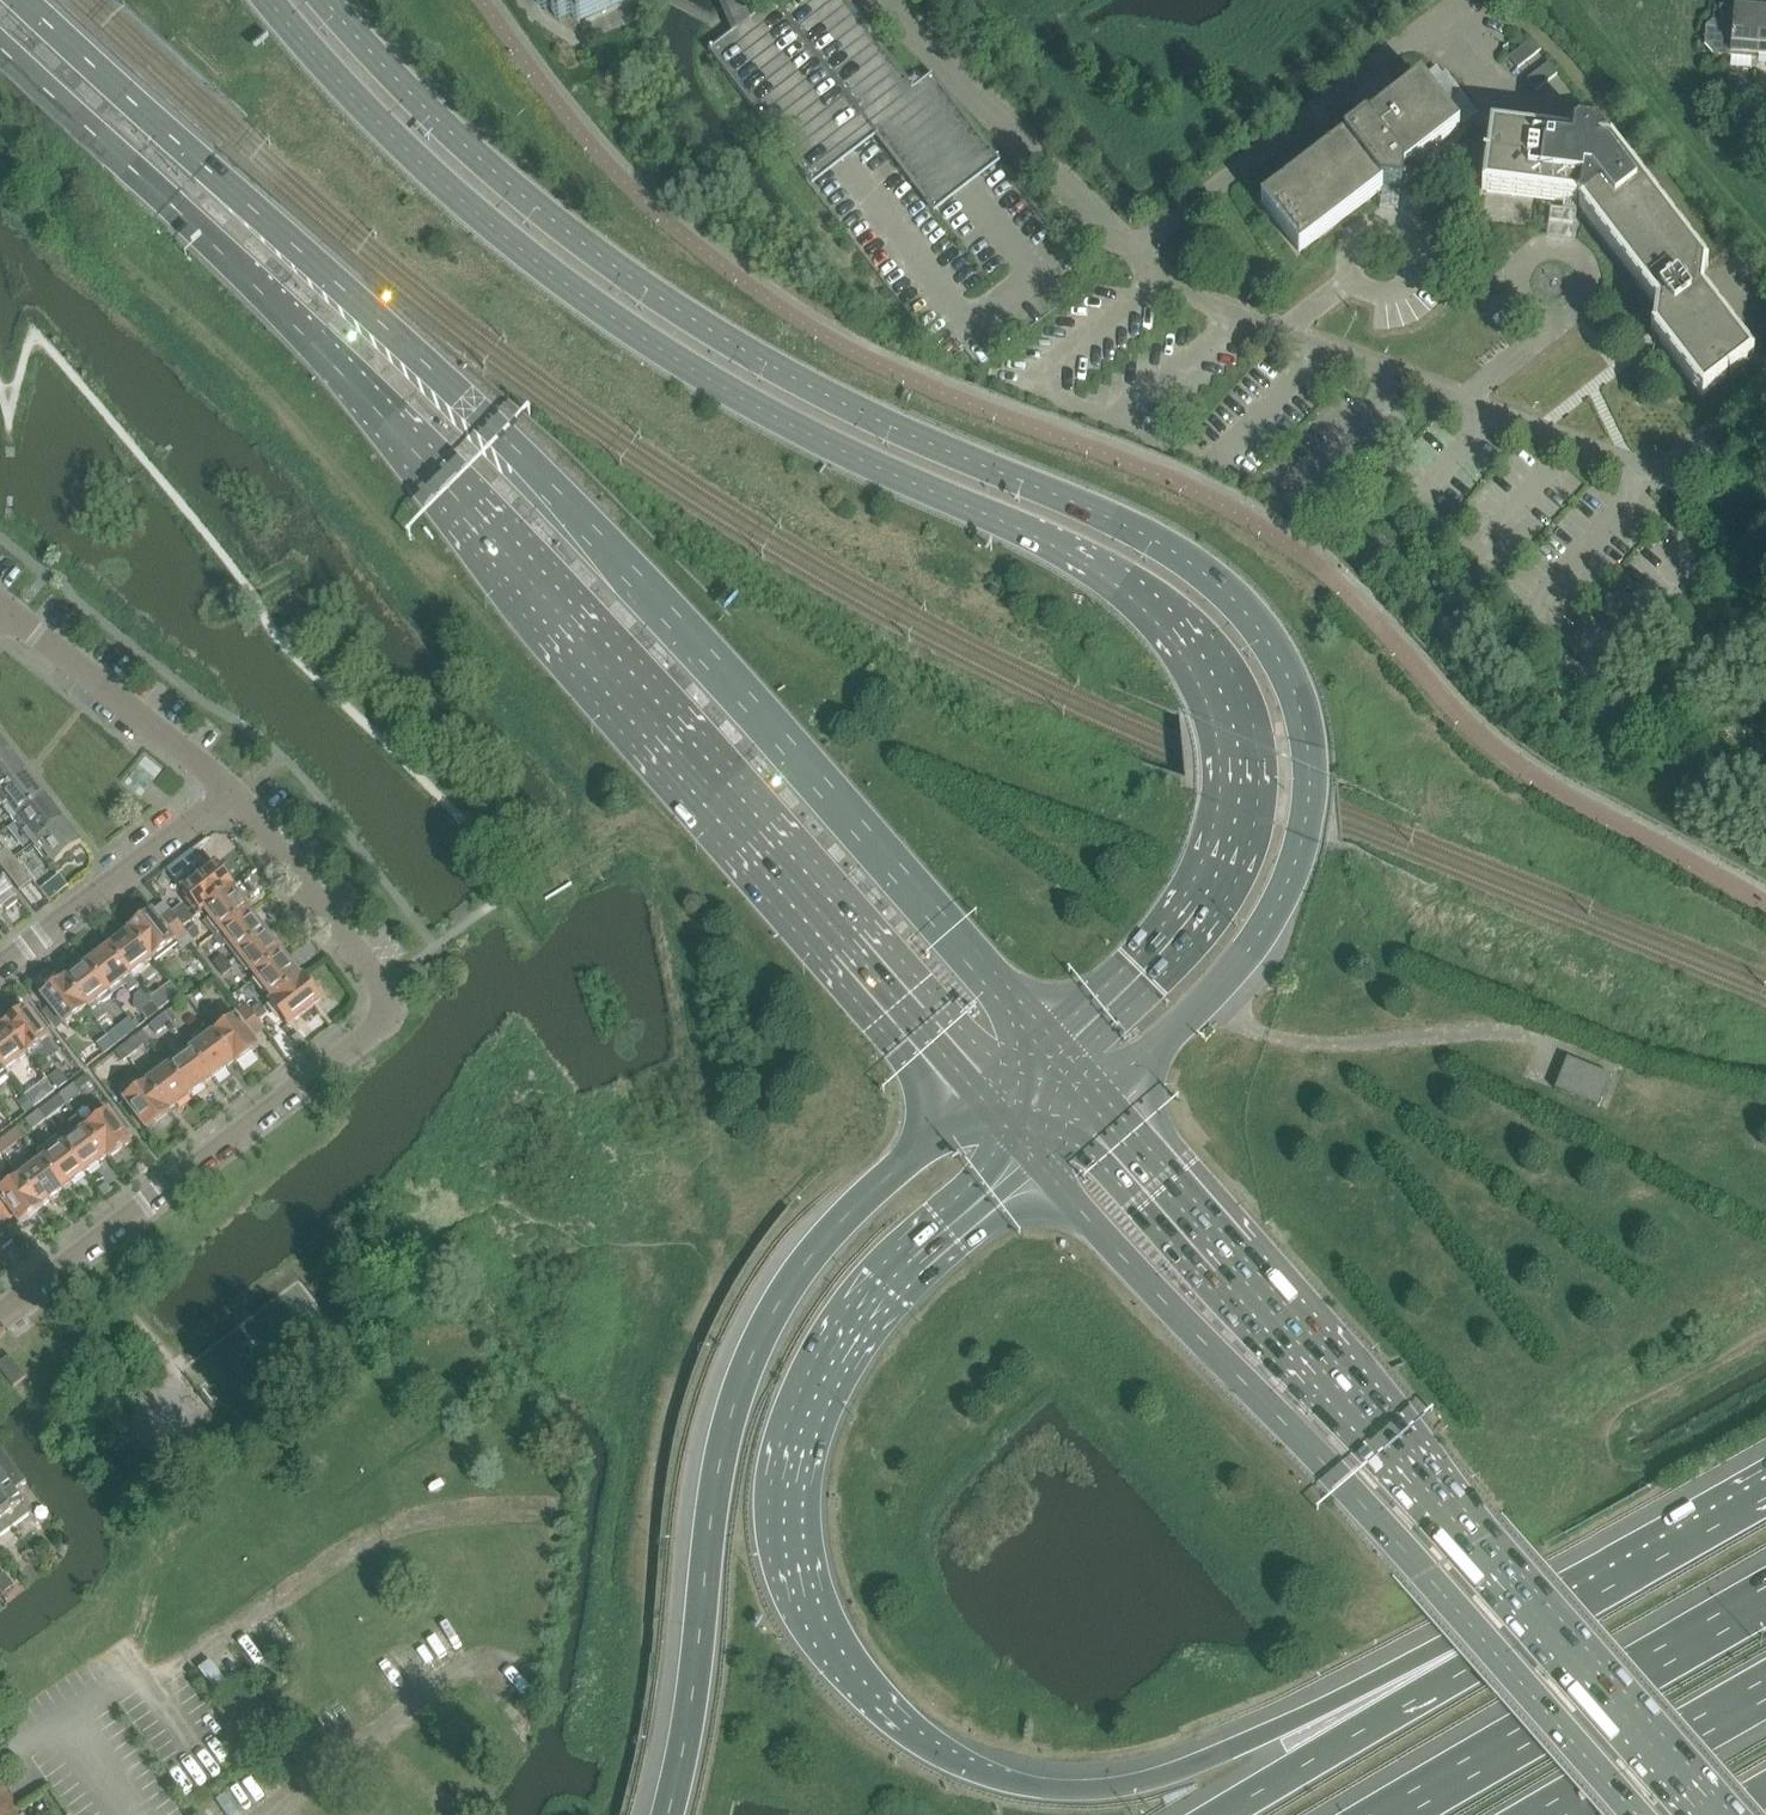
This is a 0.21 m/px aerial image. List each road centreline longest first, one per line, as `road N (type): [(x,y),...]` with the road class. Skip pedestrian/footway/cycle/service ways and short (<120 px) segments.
road 1 (tertiary): [(1099,1103),(1233,971),(1294,871),(1312,771),(1304,714),(1252,619),(1214,580),(1116,522),(843,407),(732,347),(519,197),(320,0)]
road 2 (tertiary): [(263,0),(398,146),(590,306),(829,449),(1034,537),(1105,580),(1181,654),(1215,729),(1221,768),(1209,846),(1129,964),(1044,1041)]
road 3 (primary): [(1044,1041),(551,484),(18,0)]
road 4 (primary): [(0,53),(295,326),(982,1101)]
road 5 (motorway): [(1579,1606),(1137,1784),(1066,1794),(1011,1786),(958,1767),(908,1736),(851,1679),(813,1619),(794,1535),(801,1462),(838,1374),(881,1306),(1038,1163)]
road 6 (primary): [(1723,1814),(1099,1103)]
road 7 (primary): [(1038,1163),(1426,1573),(1635,1814)]
road 8 (motorway): [(982,1101),(846,1215),(789,1288),(752,1354),(716,1479),(694,1687),(666,1814)]
road 9 (residential): [(230,791),(382,987),(385,1020),(0,1313)]
road 10 (motorway): [(1765,1599),(1392,1814)]
road 11 (motorway): [(1579,1606),(1220,1814)]
road 12 (unclassified): [(1138,255),(1463,1)]
road 13 (track): [(184,1665),(386,1531),(436,1516),(551,1507)]
road 14 (unclassified): [(1138,255),(876,0)]
road 15 (track): [(272,1814),(466,1672),(511,1664),(539,1675)]
road 16 (residential): [(0,967),(230,791)]
road 17 (residential): [(6,612),(230,791)]
road 18 (motorway): [(1548,1814),(1765,1690)]
road 19 (motorway): [(1765,1499),(1579,1606)]

